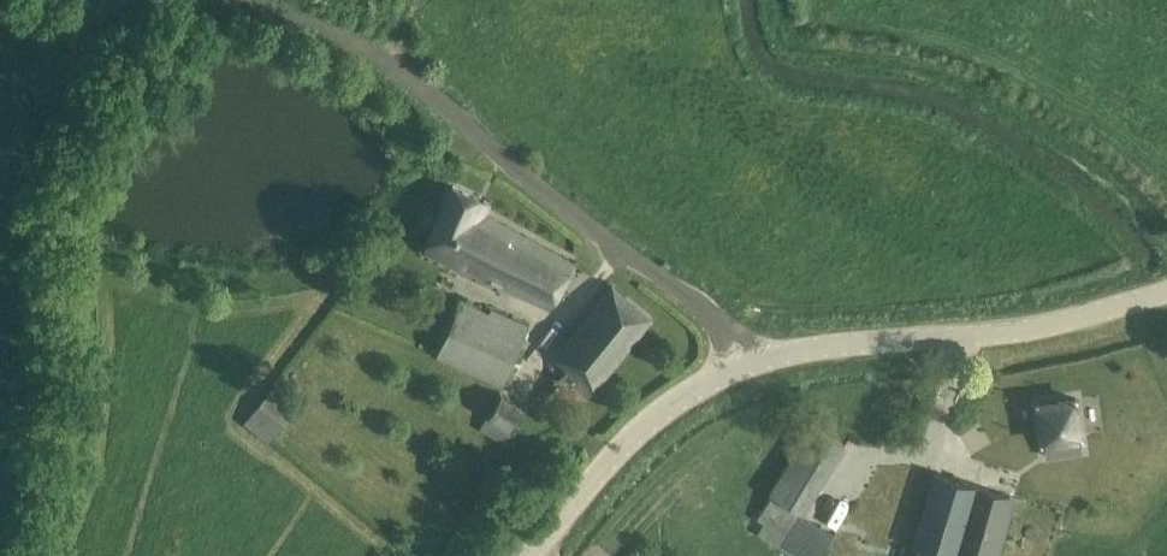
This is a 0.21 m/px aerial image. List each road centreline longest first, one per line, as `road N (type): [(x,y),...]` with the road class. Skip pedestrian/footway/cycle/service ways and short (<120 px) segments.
road 1 (unclassified): [(536,555),(630,440),(717,375),(822,349),(1077,320),(1166,295)]
road 2 (track): [(241,0),(319,23),(396,73),(551,206),(767,359)]

